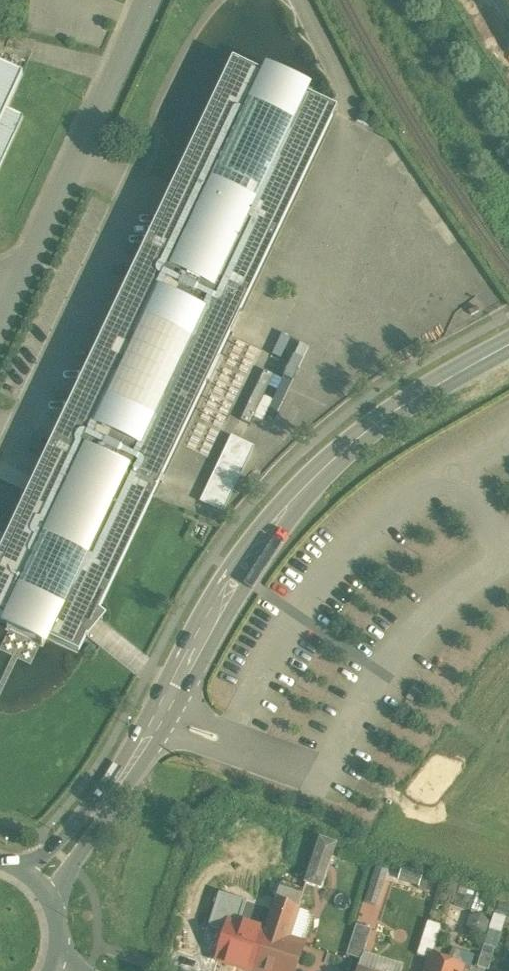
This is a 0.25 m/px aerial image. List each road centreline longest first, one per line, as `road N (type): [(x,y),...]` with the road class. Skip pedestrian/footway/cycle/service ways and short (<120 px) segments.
road 1 (secondary): [(508,345),(402,407),(290,503),(238,574),(98,811),(38,881)]
road 2 (secondary): [(141,0),(17,273)]

